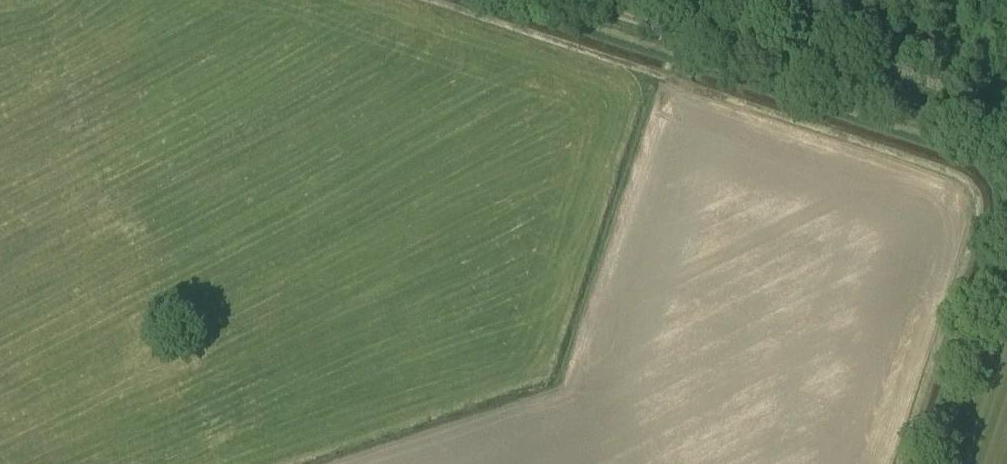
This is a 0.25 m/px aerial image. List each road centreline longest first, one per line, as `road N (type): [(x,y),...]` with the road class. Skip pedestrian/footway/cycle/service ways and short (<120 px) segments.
road 1 (track): [(557,0),(1006,143)]

